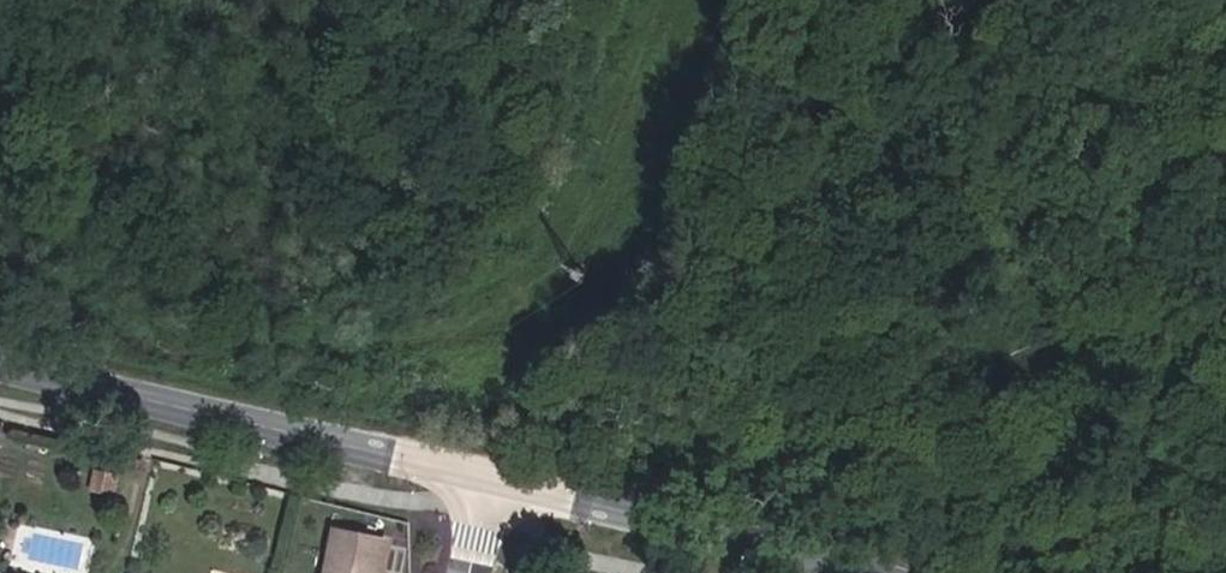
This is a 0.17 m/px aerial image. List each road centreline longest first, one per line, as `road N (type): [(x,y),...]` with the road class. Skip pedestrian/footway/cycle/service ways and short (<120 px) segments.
road 1 (tertiary): [(0,357),(430,463)]
road 2 (tertiary): [(556,494),(875,572)]
road 3 (tertiary): [(430,463),(556,494)]

